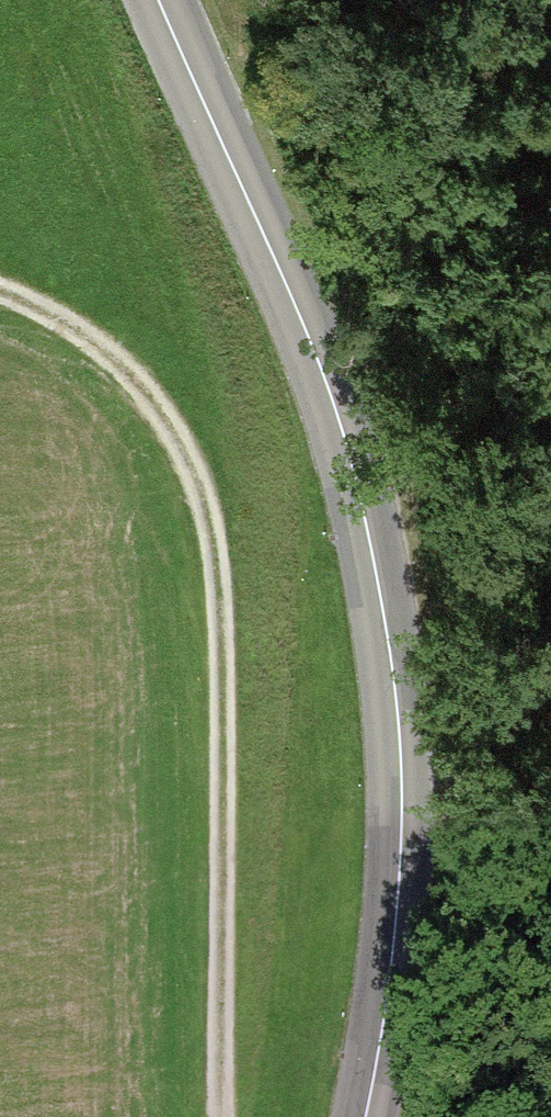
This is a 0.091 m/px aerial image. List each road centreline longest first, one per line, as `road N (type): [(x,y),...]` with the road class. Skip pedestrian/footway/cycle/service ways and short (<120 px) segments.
road 1 (tertiary): [(365,1116),(403,895),(397,700),(357,468),(310,339),(159,0)]
road 2 (track): [(232,1116),(237,806),(223,570),(193,457),(127,373),(0,281)]

